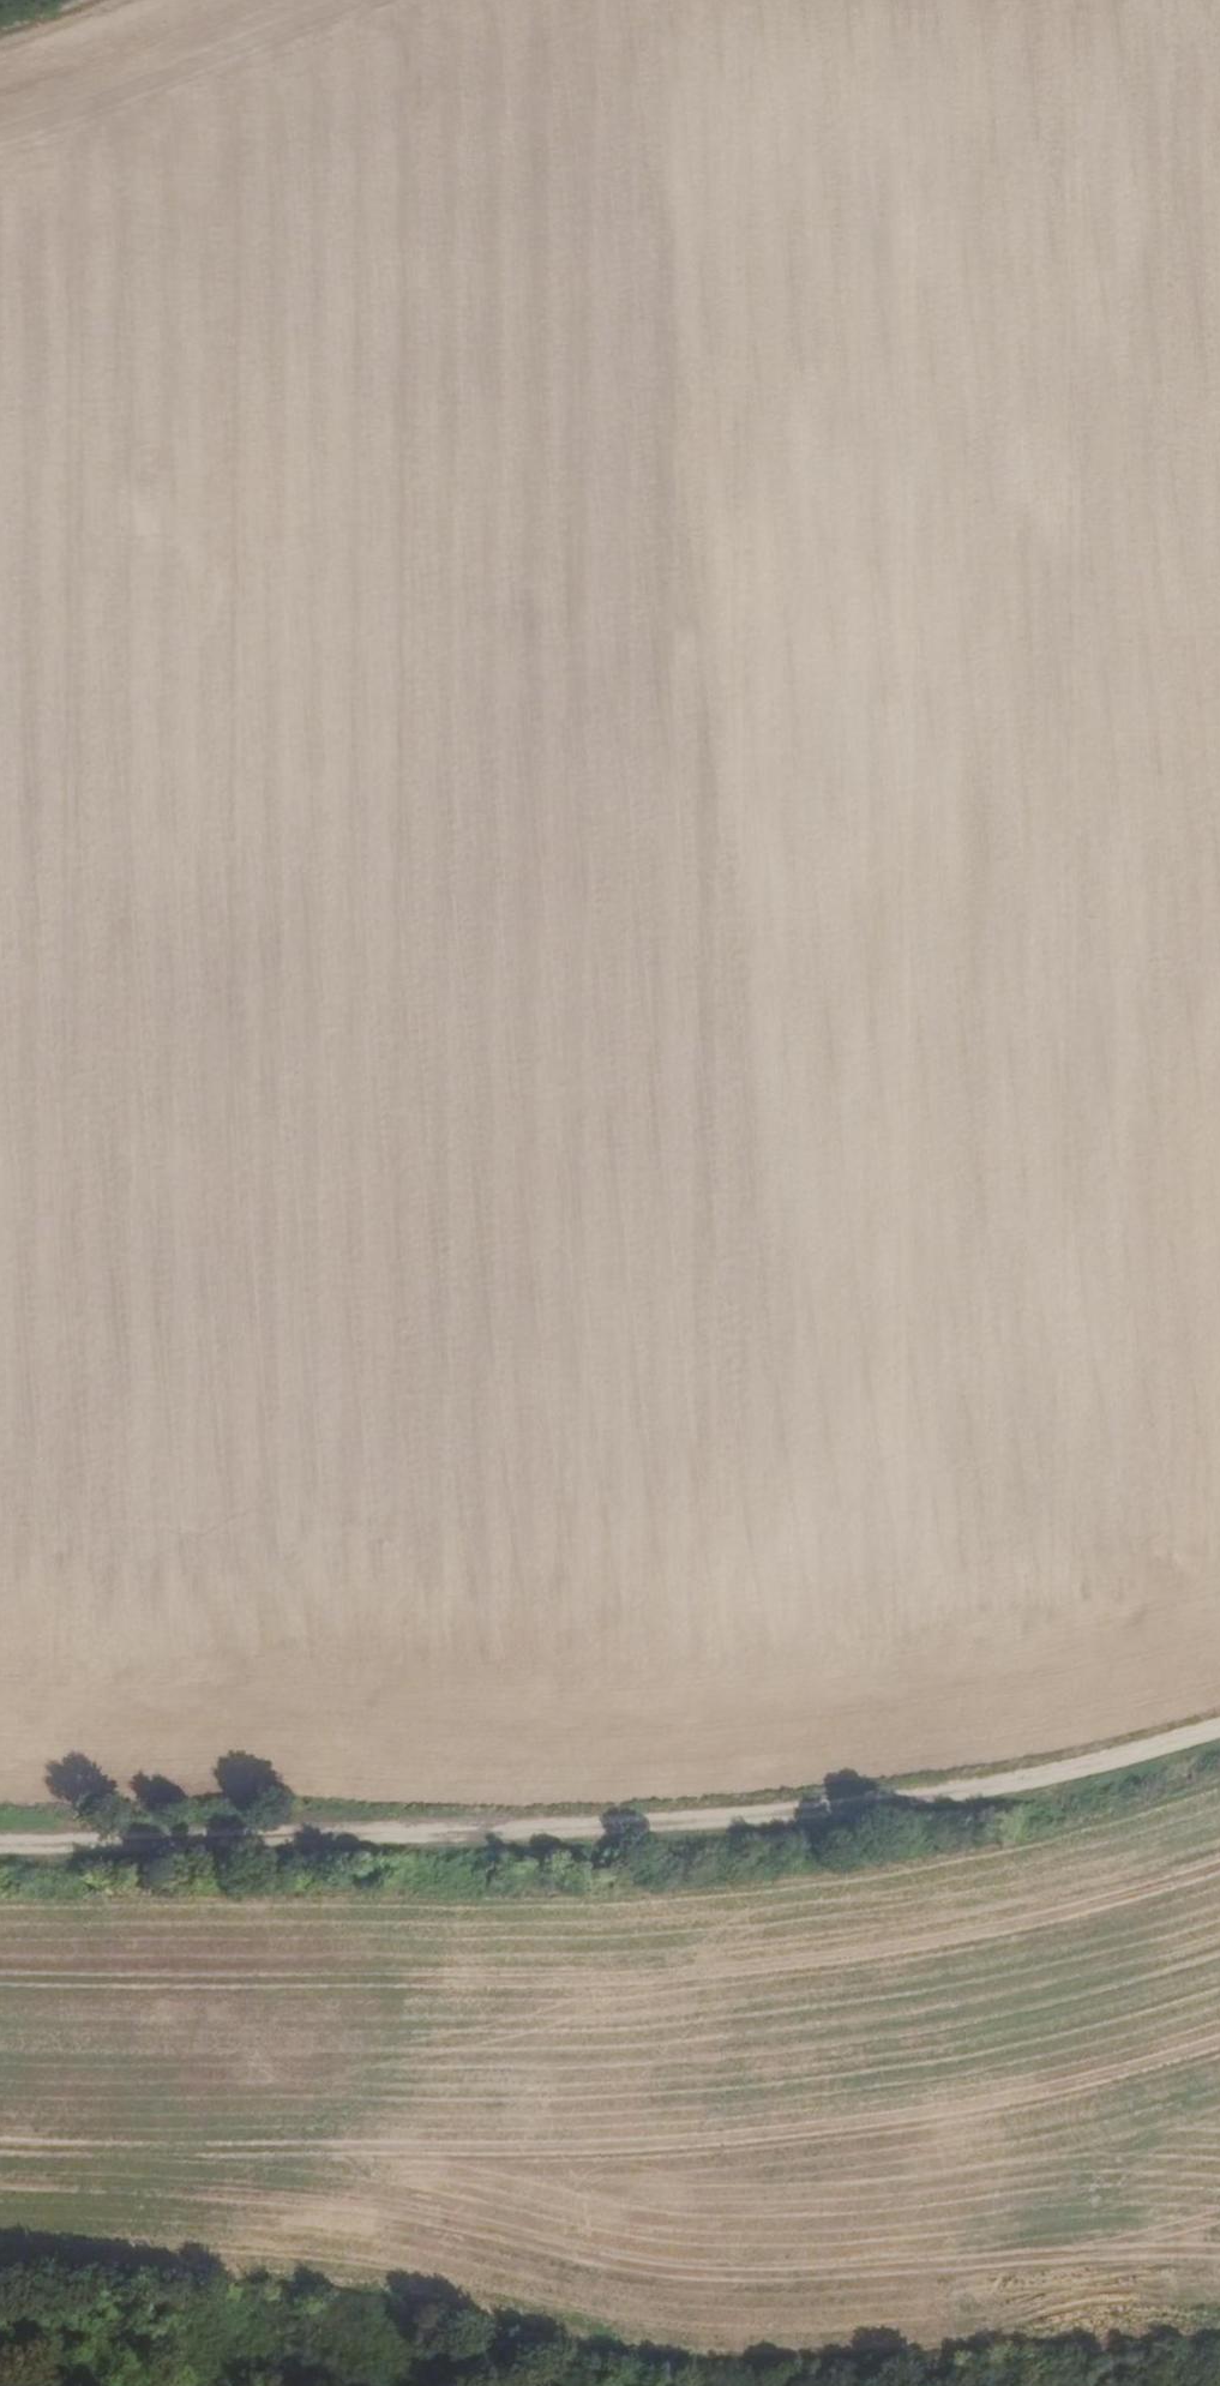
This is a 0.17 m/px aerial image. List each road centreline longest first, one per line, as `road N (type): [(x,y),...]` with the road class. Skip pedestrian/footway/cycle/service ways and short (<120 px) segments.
road 1 (track): [(0,1831),(212,1822),(473,1837),(778,1807),(1122,1754),(1219,1726)]

